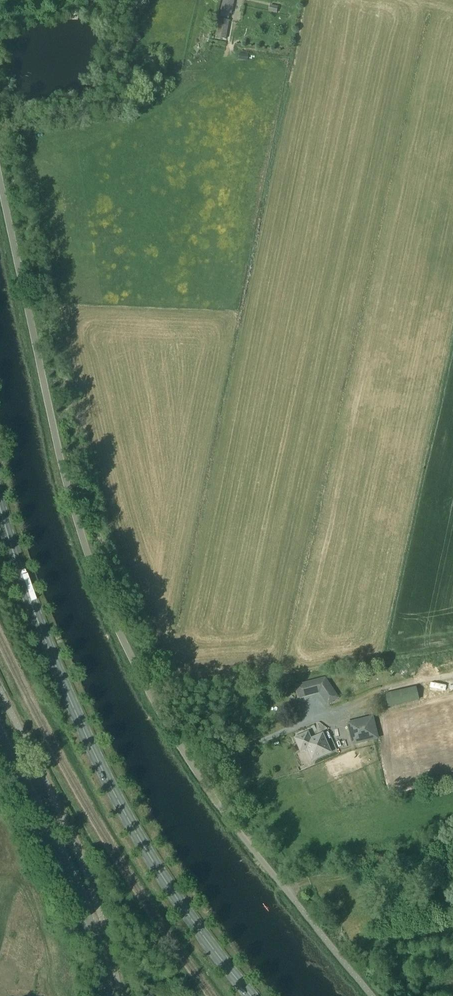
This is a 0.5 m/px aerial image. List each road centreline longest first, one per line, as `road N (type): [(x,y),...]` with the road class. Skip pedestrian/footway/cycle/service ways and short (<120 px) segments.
road 1 (unclassified): [(0,187),(55,445),(119,633),(211,794),(285,890)]
road 2 (primary): [(249,995),(148,862),(106,782),(0,525)]
road 3 (secondary): [(107,995),(84,910),(0,739)]

